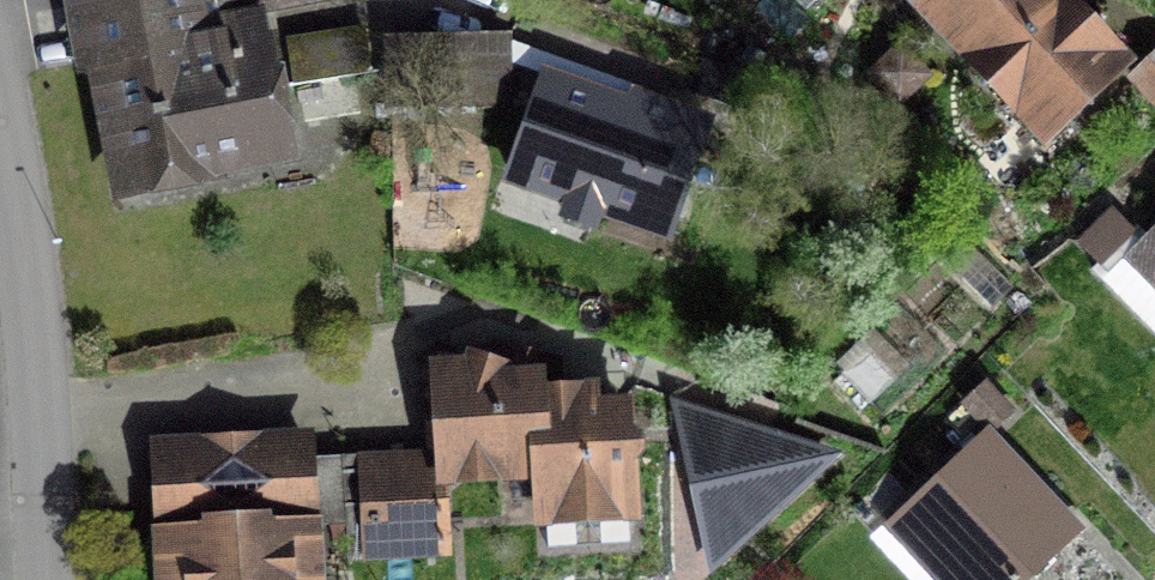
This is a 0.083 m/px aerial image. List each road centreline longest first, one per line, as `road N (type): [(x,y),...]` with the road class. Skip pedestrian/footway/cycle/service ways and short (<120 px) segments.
road 1 (residential): [(0,126),(32,320),(49,579)]

